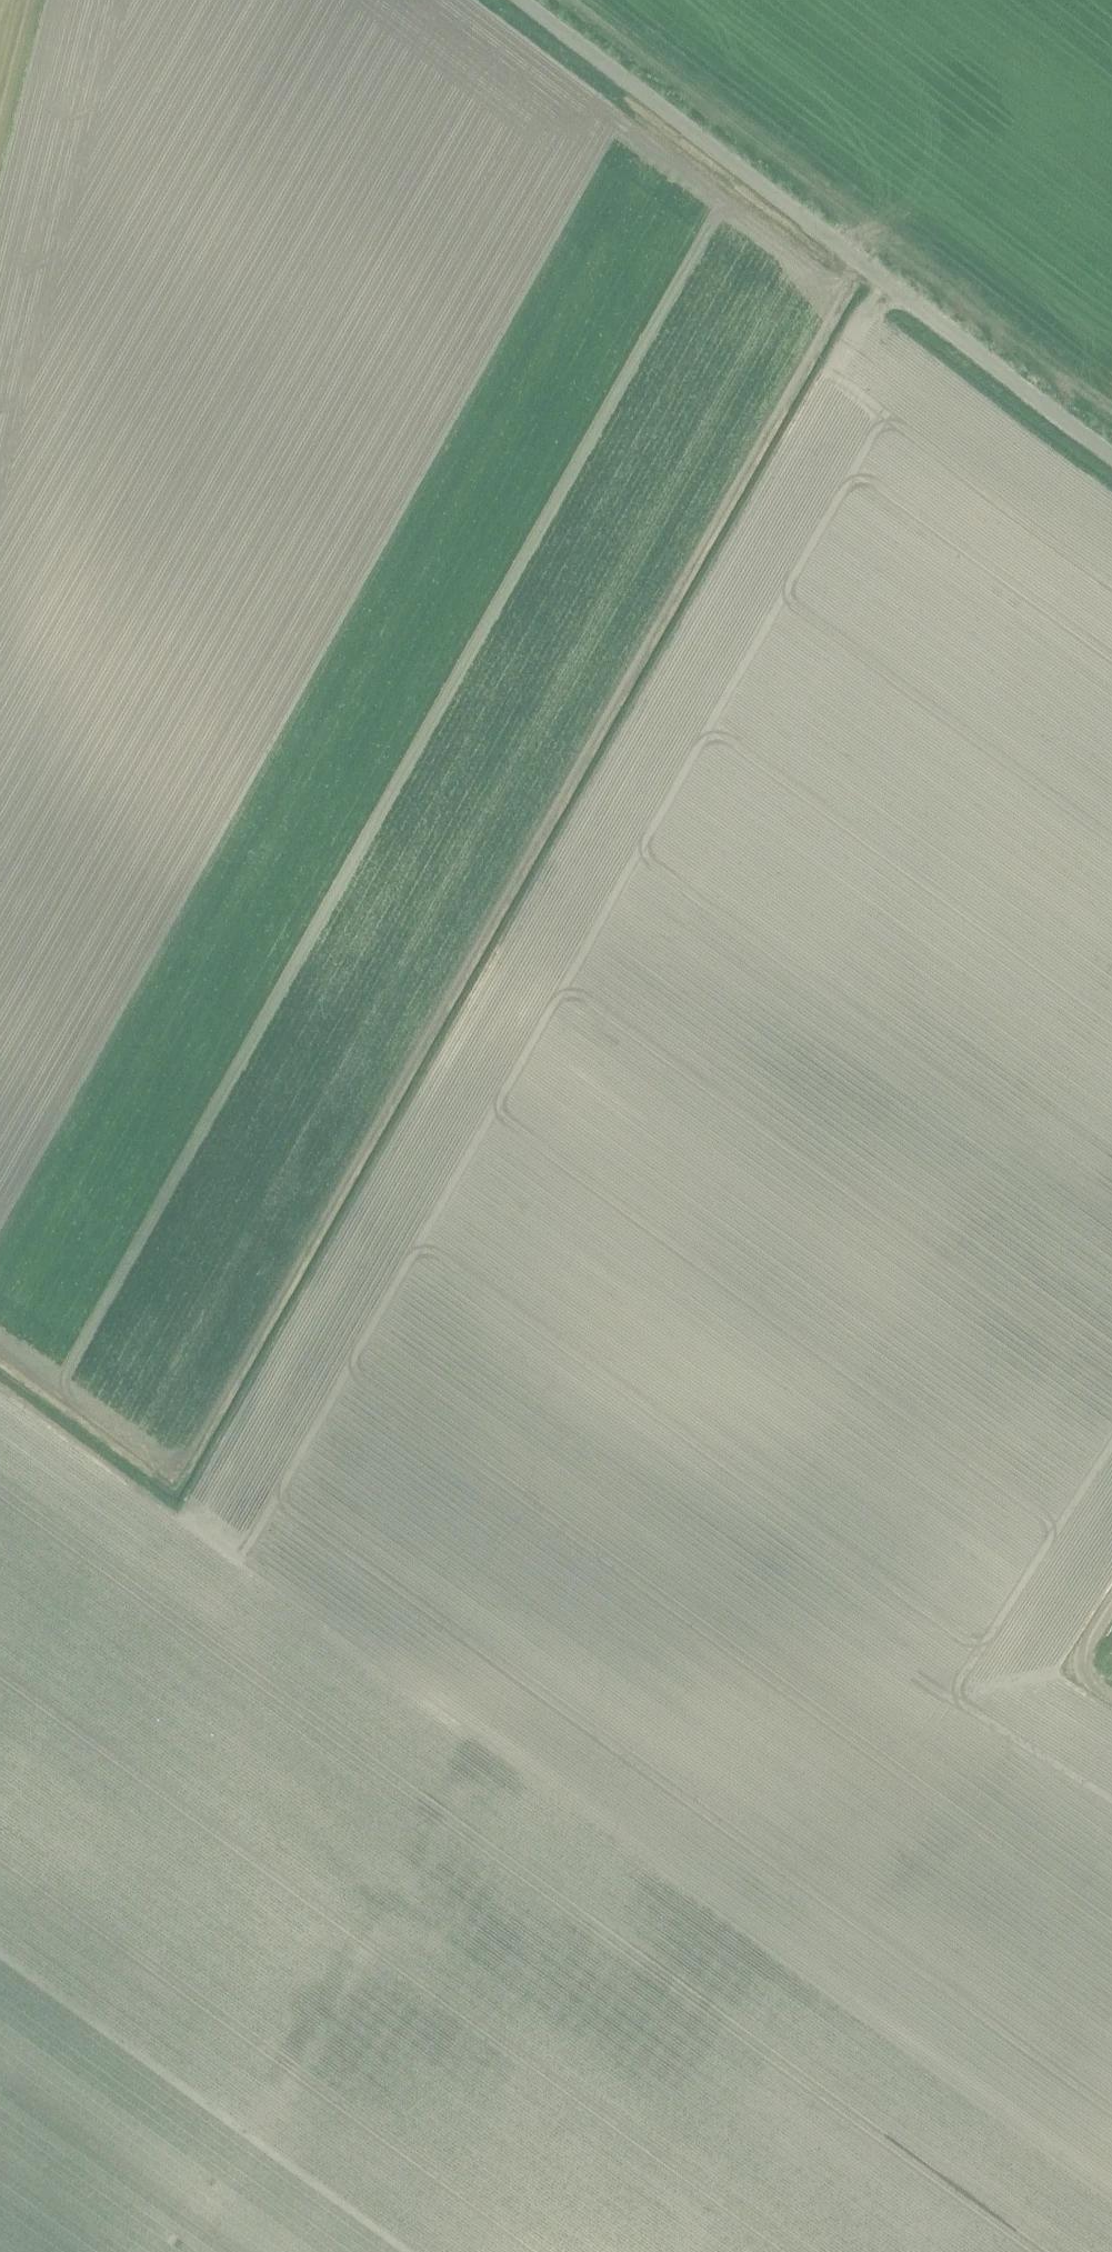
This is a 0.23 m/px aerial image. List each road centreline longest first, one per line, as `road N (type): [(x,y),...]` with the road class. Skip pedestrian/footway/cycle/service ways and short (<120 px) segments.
road 1 (unclassified): [(1111,454),(522,0)]

